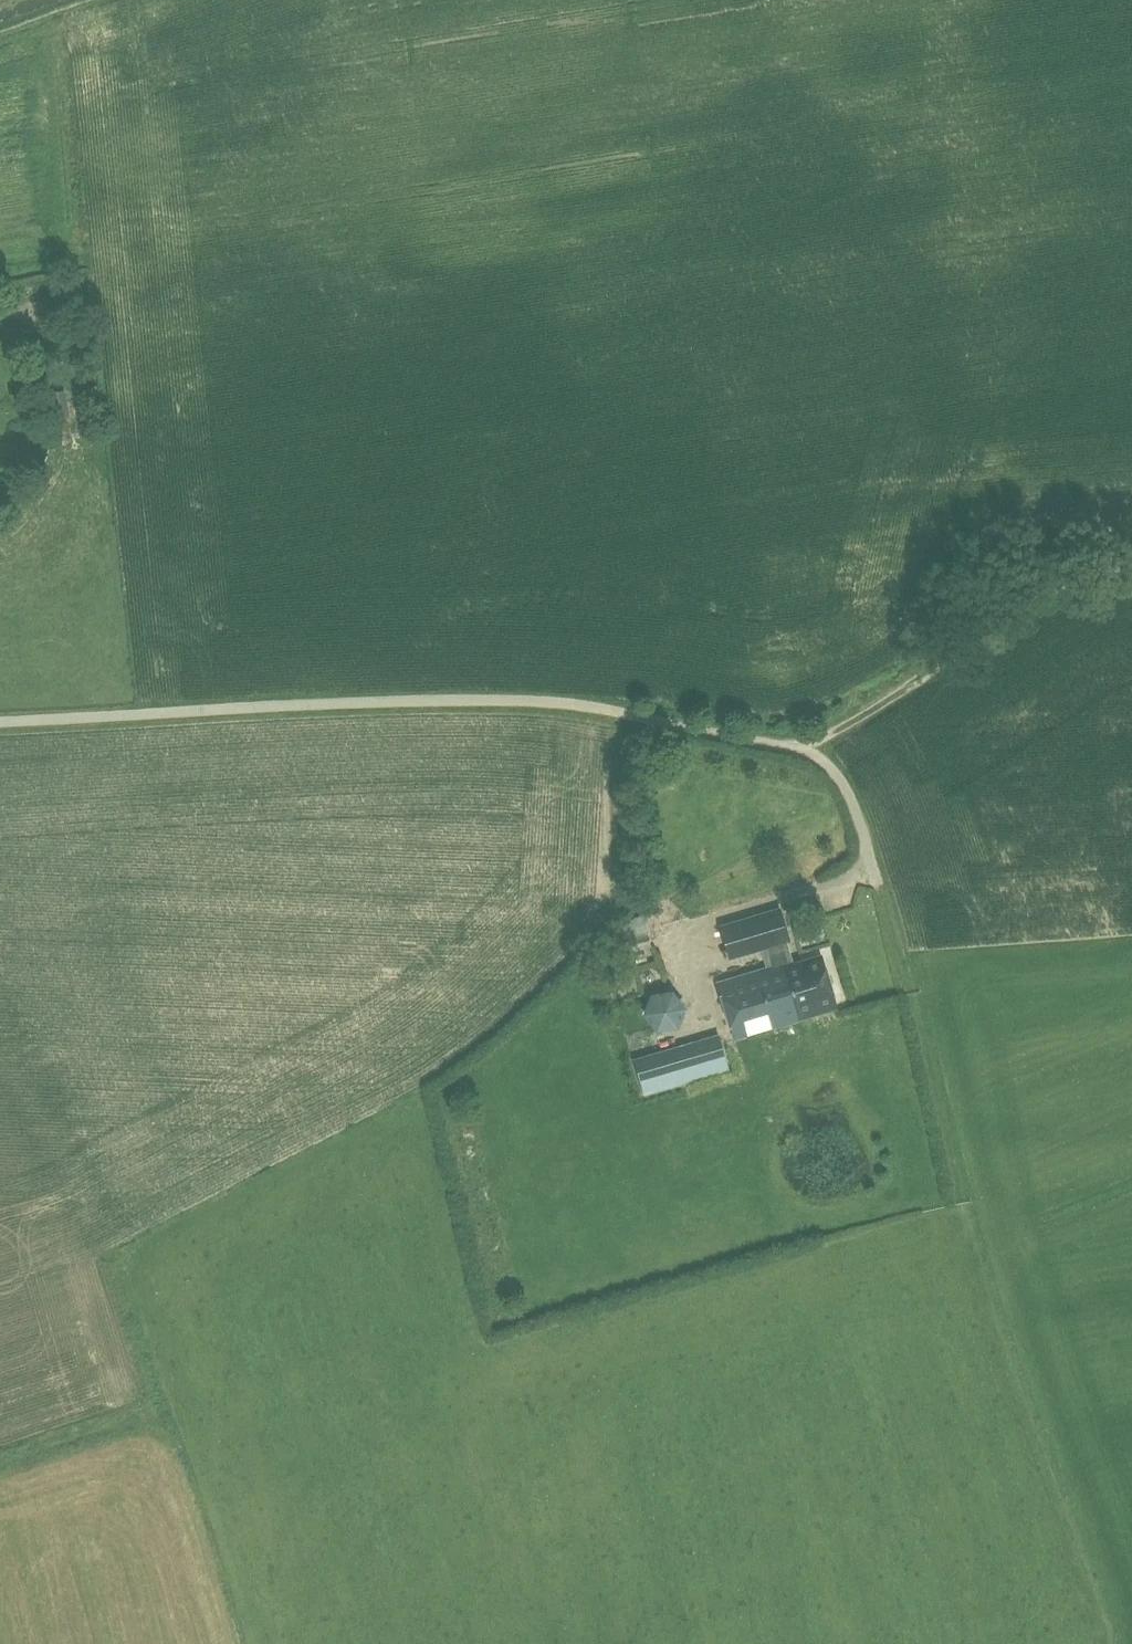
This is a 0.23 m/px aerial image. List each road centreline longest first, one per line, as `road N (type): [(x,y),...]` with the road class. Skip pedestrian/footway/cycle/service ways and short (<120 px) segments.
road 1 (unclassified): [(880,884),(844,790),(800,750),(593,706),(434,699),(0,721)]
road 2 (track): [(880,884),(998,1354),(1101,1643)]
road 3 (track): [(1131,561),(1089,570),(1030,603),(800,750)]

